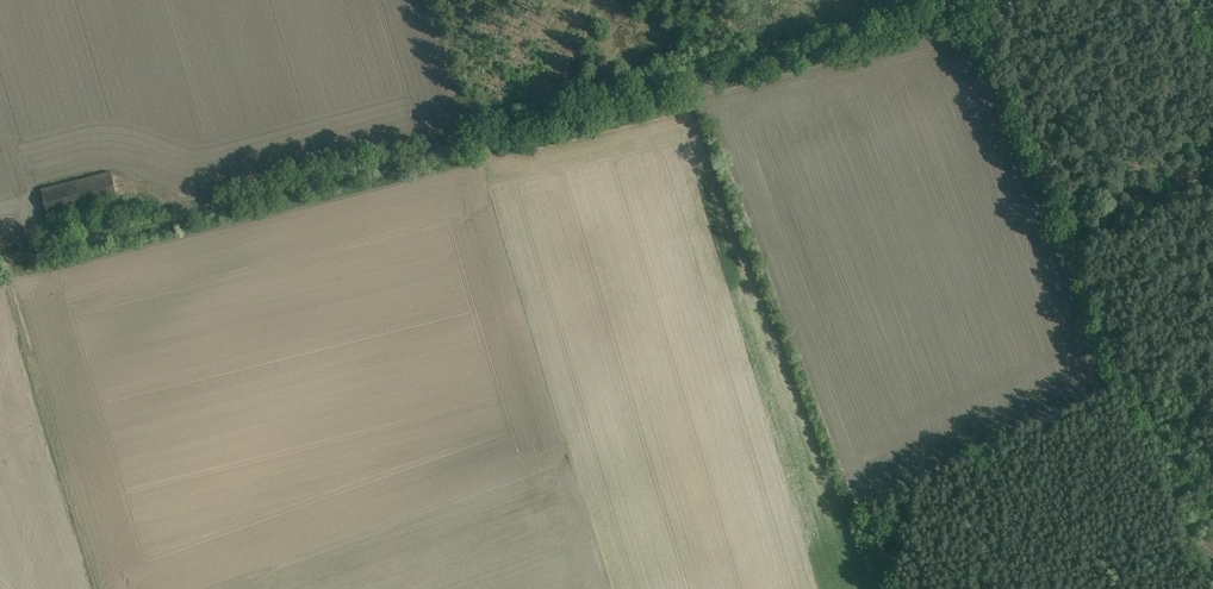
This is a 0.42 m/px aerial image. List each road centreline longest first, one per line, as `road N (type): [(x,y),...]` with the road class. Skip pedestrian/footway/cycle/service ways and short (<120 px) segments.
road 1 (track): [(0,263),(946,13)]
road 2 (track): [(15,259),(103,588)]
road 3 (track): [(1212,122),(1167,0)]

